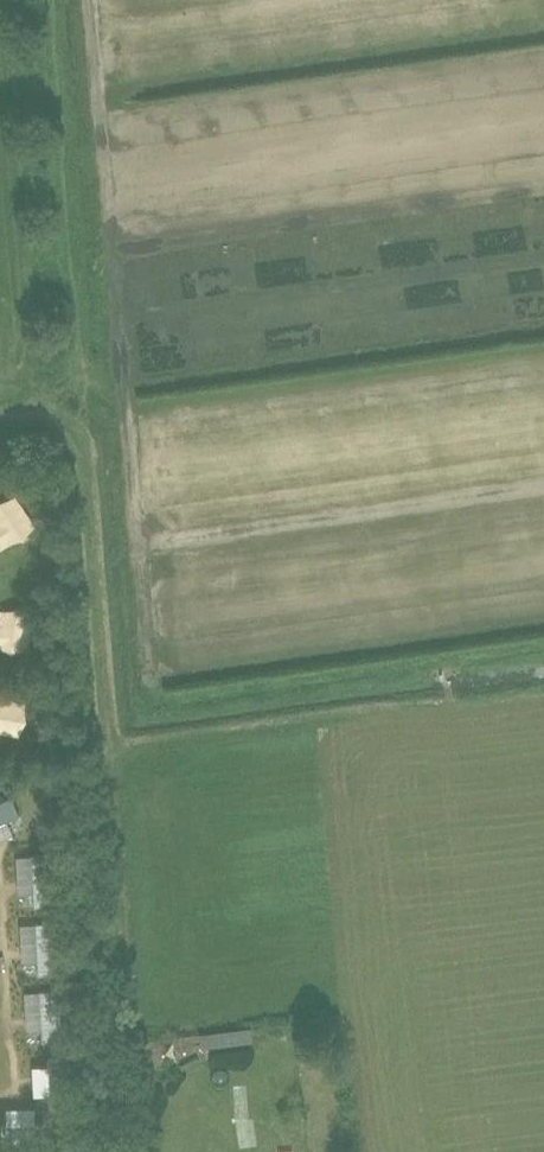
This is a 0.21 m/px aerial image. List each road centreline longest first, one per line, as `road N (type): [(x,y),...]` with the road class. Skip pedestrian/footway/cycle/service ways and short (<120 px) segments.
road 1 (track): [(87,0),(152,702),(543,646)]
road 2 (track): [(102,129),(543,68)]
road 3 (track): [(543,461),(137,515)]
road 4 (track): [(144,598),(543,542)]
road 5 (track): [(236,0),(88,21)]

